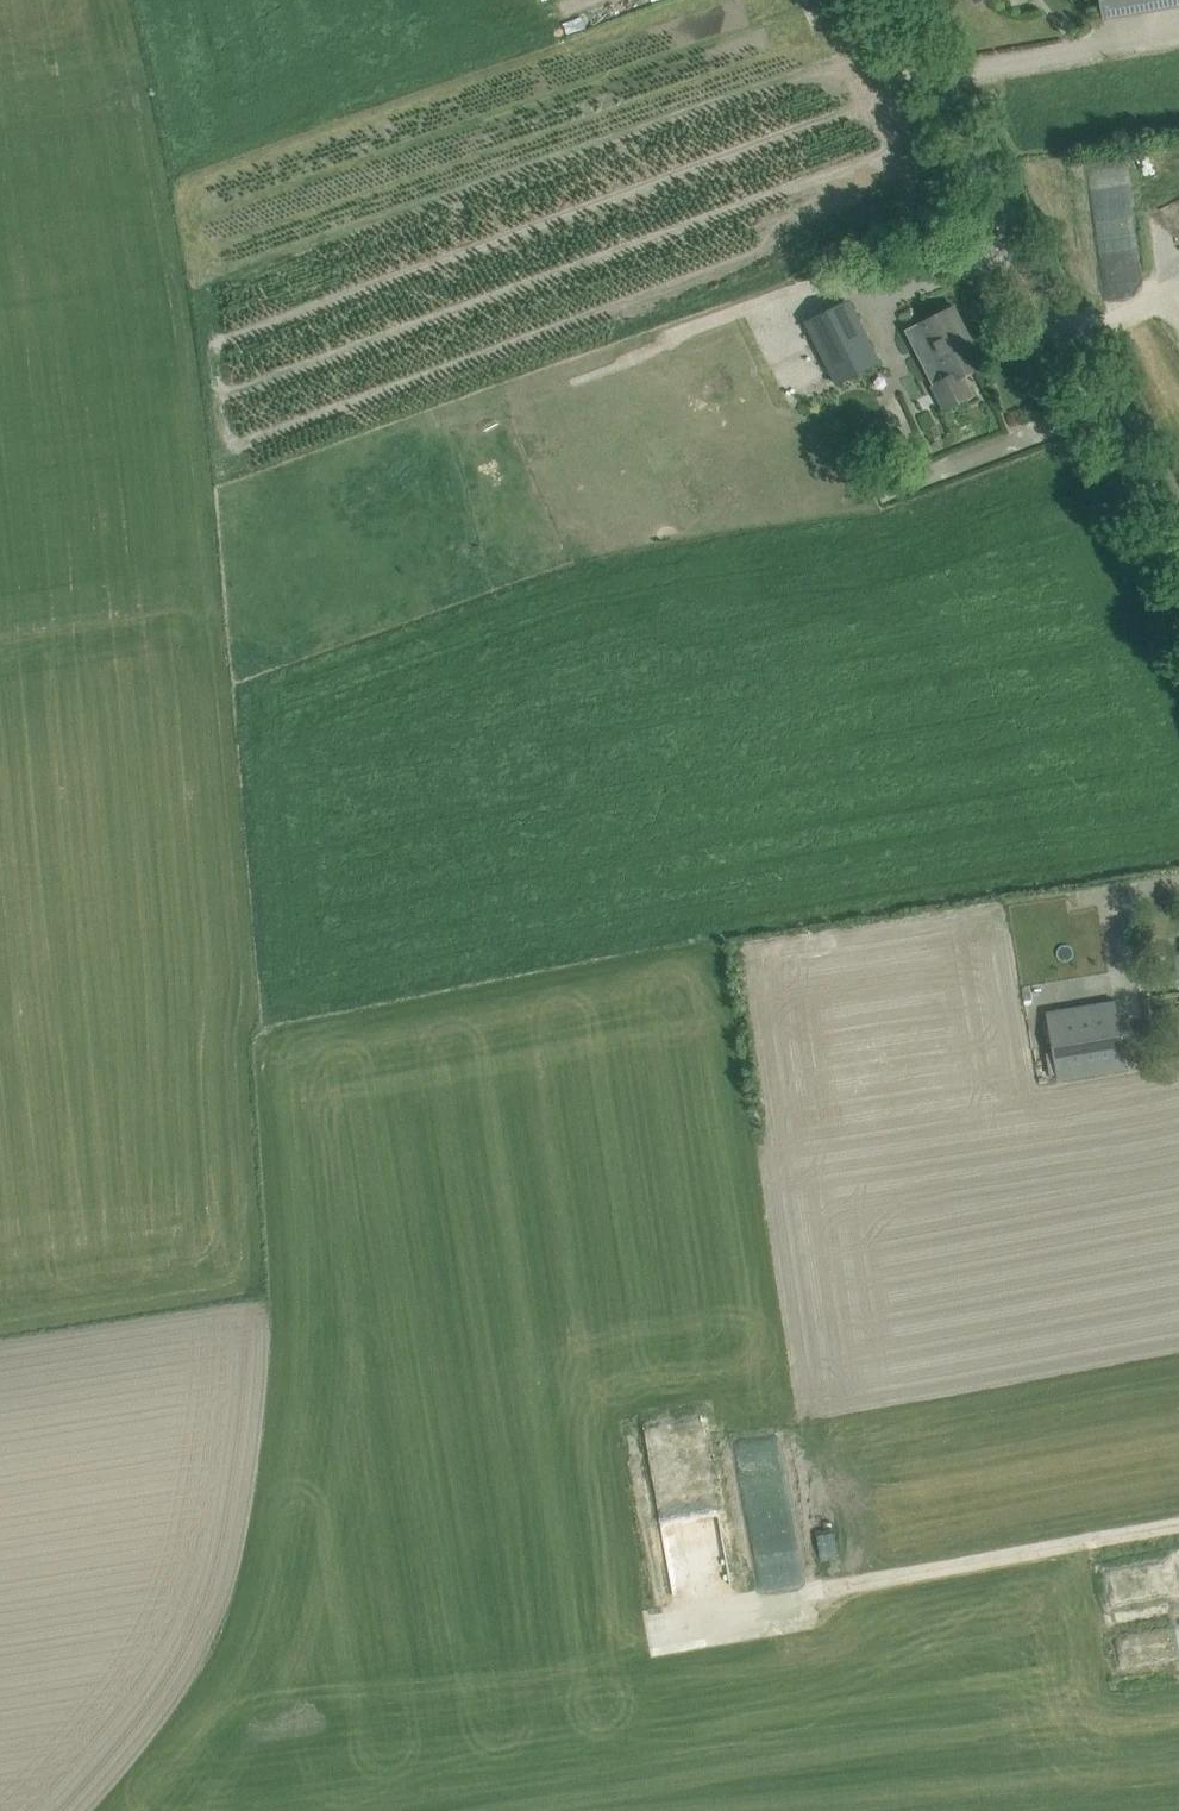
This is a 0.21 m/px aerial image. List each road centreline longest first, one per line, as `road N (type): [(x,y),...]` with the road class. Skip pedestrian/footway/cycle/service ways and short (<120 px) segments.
road 1 (unclassified): [(1178,561),(892,0)]

